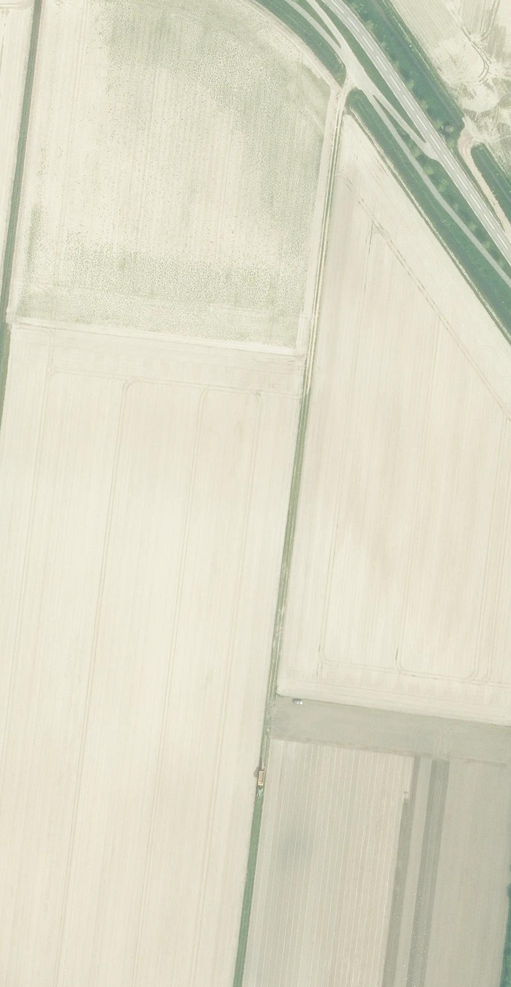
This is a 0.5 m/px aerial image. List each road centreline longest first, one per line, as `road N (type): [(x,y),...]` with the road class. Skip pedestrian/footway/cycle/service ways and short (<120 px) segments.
road 1 (track): [(236,986),(337,121),(355,77)]
road 2 (secondary): [(510,254),(332,0)]
road 3 (track): [(510,236),(467,158),(466,141),(475,132)]

